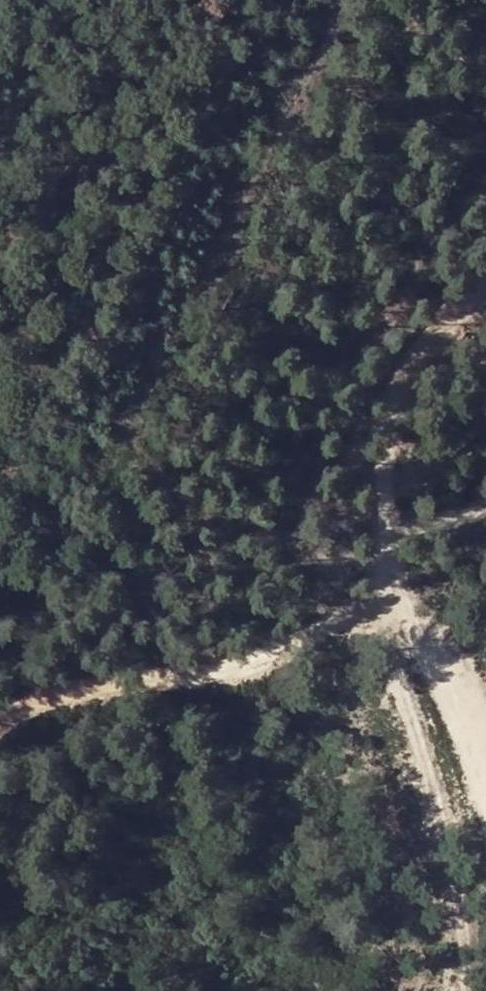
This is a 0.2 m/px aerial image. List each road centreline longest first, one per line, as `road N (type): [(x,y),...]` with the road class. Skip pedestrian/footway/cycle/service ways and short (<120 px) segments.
road 1 (track): [(463,990),(448,831),(395,686),(398,625),(380,595),(383,385),(485,298)]
road 2 (track): [(0,408),(57,404),(256,0)]
road 3 (track): [(0,716),(85,685),(213,666),(281,644),(380,595)]

